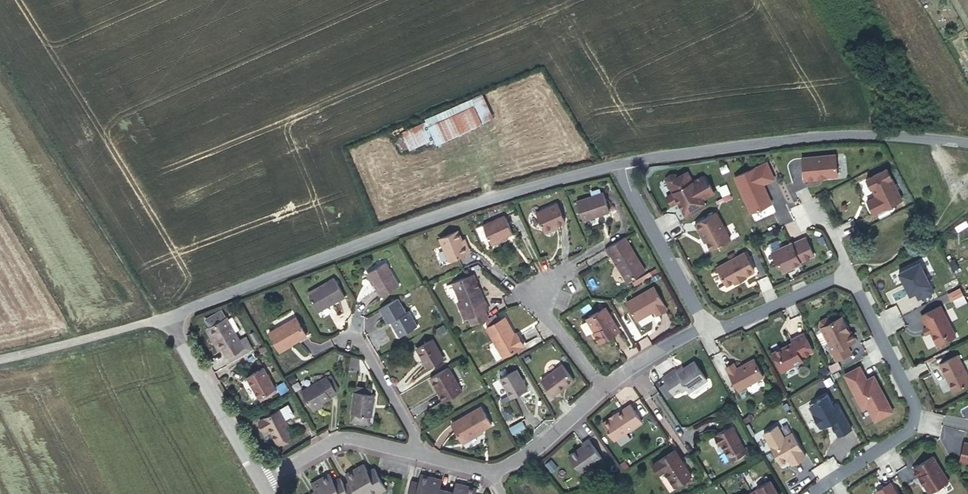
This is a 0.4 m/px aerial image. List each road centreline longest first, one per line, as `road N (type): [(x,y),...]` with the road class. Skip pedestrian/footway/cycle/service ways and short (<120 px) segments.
road 1 (residential): [(624,163),(331,253),(168,317),(261,480)]
road 2 (residential): [(967,143),(835,135),(624,163)]
road 3 (track): [(0,73),(157,320)]
road 4 (residential): [(812,493),(905,431),(911,417),(913,401),(845,273)]
road 5 (residential): [(705,326),(624,163)]
road 6 (track): [(168,317),(0,359)]
road 7 (residential): [(415,453),(335,437),(261,480)]
road 8 (residential): [(601,388),(534,301),(542,277),(562,269)]
road 9 (residential): [(845,273),(718,328),(705,326)]
road 10 (residential): [(415,453),(417,443),(353,331)]
road 11 (residential): [(601,388),(492,472)]
road 12 (residential): [(705,326),(601,388)]

